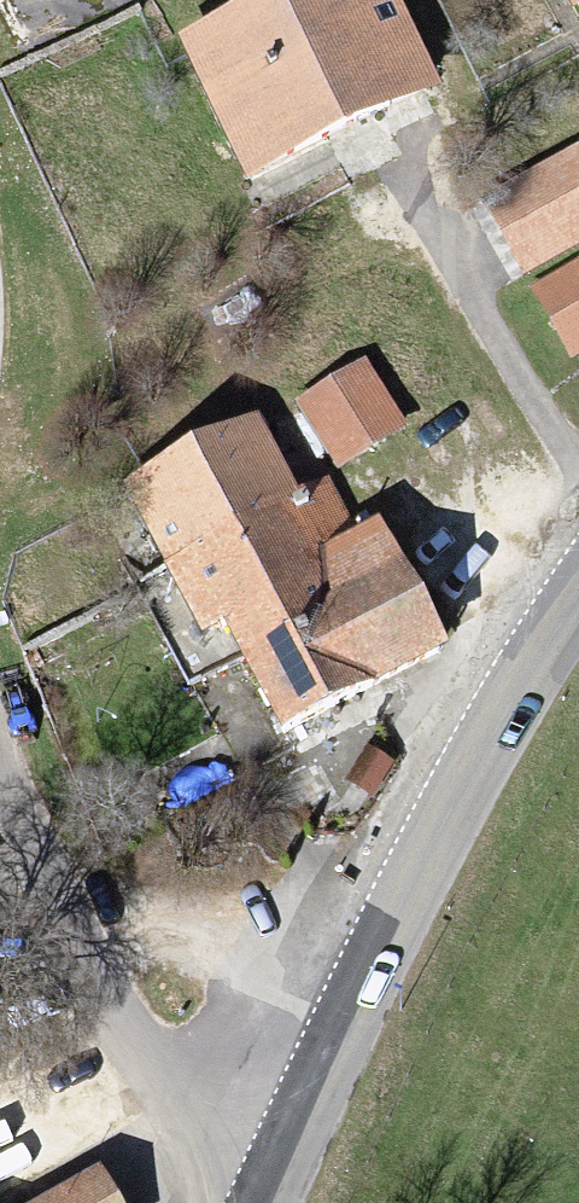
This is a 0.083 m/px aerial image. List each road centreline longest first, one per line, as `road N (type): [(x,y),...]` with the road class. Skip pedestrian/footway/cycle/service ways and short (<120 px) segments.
road 1 (primary): [(578,593),(551,630),(315,1078)]
road 2 (residential): [(0,810),(124,951),(315,1078)]
road 3 (primary): [(315,1078),(254,1202)]

